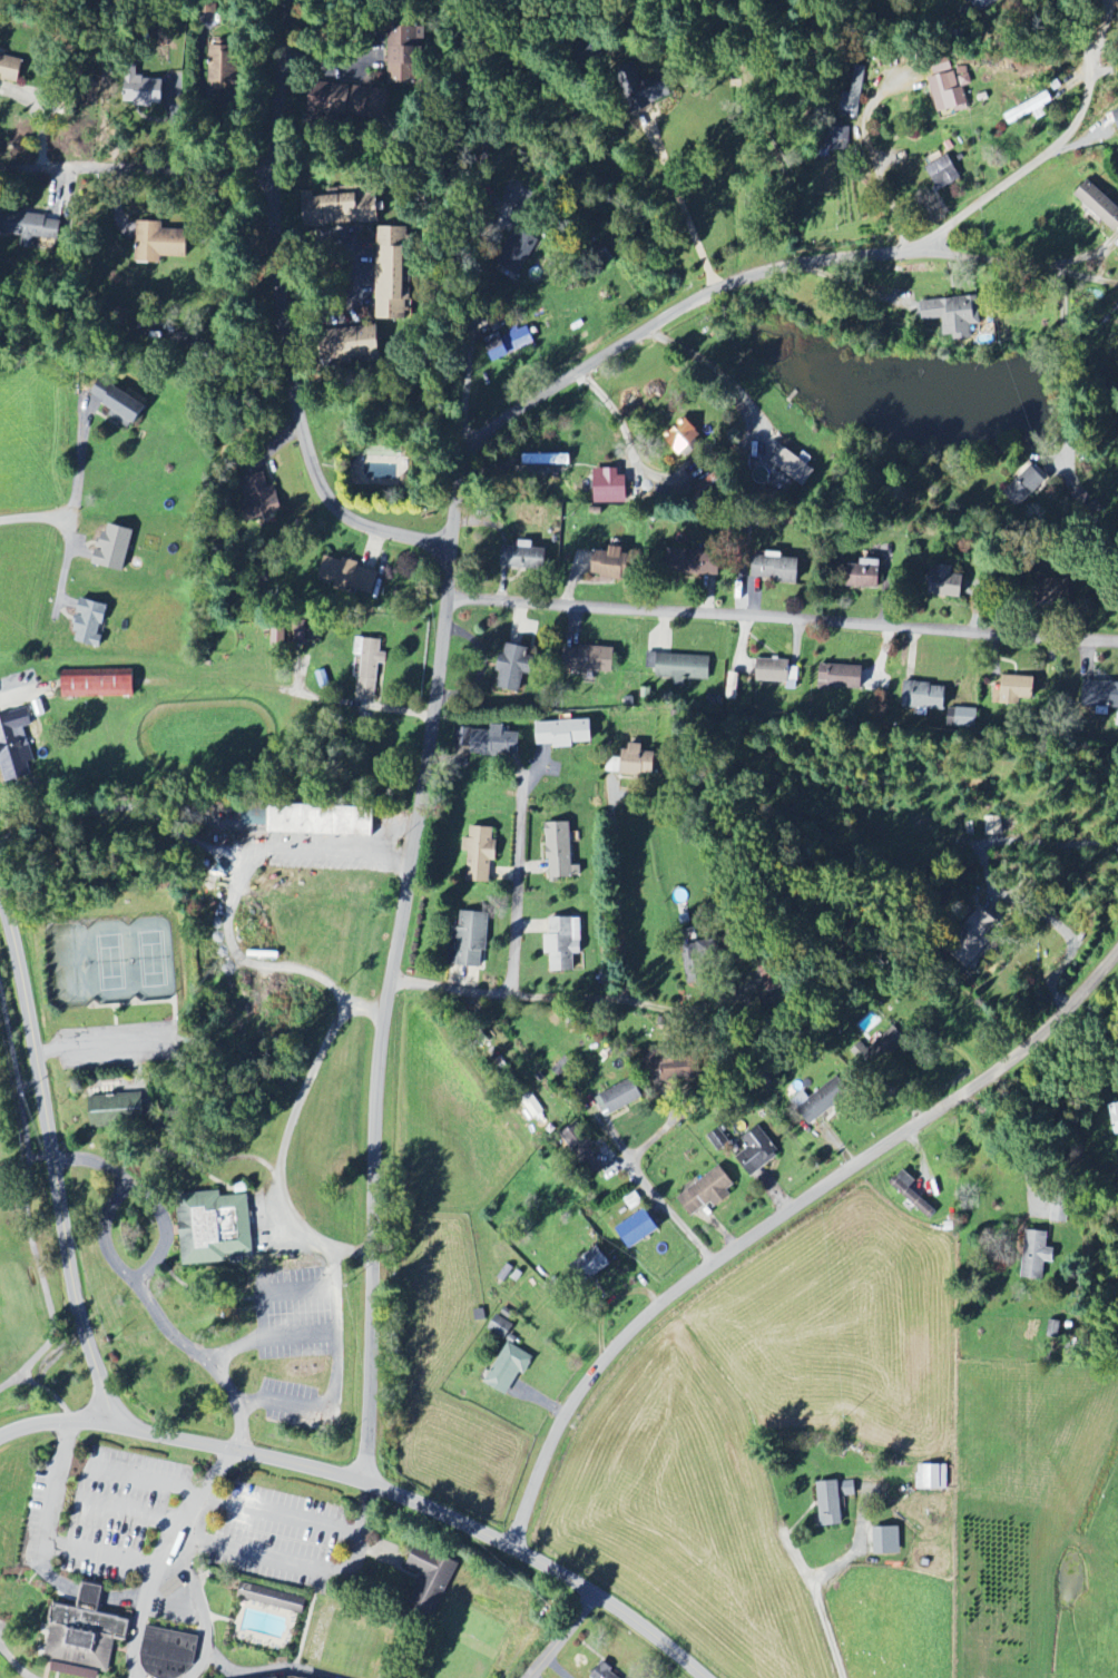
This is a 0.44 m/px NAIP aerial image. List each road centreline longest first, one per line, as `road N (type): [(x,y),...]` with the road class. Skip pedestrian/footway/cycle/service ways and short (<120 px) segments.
road 1 (residential): [(364,1483),(377,1082),(459,494),(473,450),(507,412),(649,320),(776,261),(918,247),(1117,278)]
road 2 (residential): [(511,1548),(560,1426),(637,1325),(814,1191),(990,1082),(1117,952)]
road 3 (tertiary): [(706,1677),(561,1573),(364,1483),(111,1425),(60,1421),(0,1435)]
road 4 (residential): [(449,600),(1117,634)]
road 5 (residential): [(454,542),(390,541),(349,528),(320,489),(298,430),(277,224),(286,0)]
road 6 (residential): [(111,1425),(72,1289),(26,973),(0,888)]
road 7 (residential): [(393,982),(474,994),(618,999),(627,974),(616,822)]
road 8 (residential): [(918,247),(1073,127),(1089,89),(1090,56),(1064,0)]
road 9 (residential): [(473,450),(483,262),(510,153)]
road 10 (residential): [(276,176),(0,171)]
road 11 (residential): [(283,318),(374,312),(370,222),(277,224)]
road 12 (residential): [(713,1266),(636,1168),(644,1151),(716,1092)]
road 13 (residential): [(511,995),(523,771)]
road 14 (residential): [(918,247),(863,147),(882,86)]
road 15 (residential): [(282,56),(382,62),(381,21)]
road 16 (residential): [(206,1655),(220,1666),(336,1677)]

